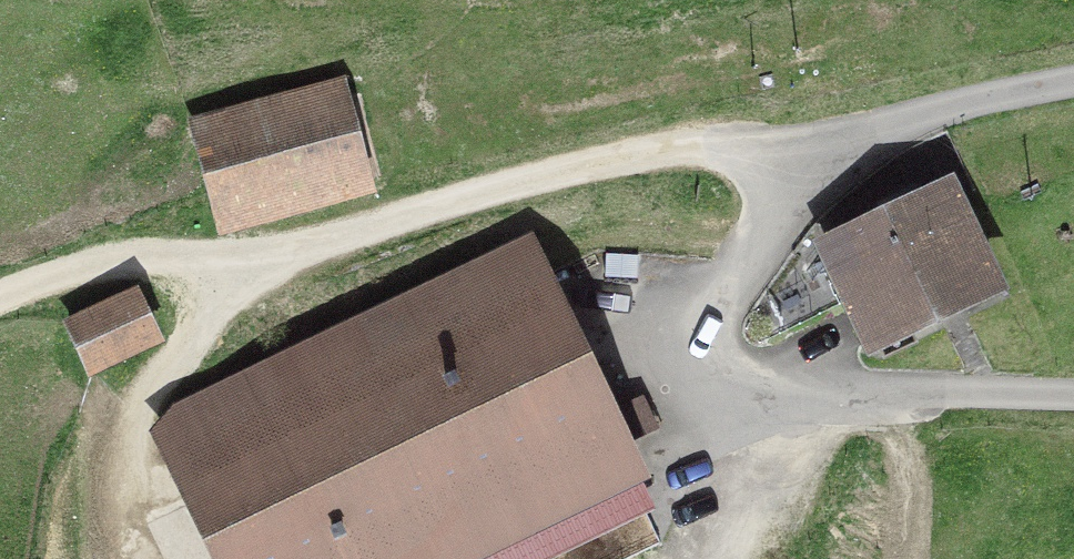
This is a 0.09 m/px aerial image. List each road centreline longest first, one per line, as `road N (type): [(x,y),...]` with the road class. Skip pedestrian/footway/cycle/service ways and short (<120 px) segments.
road 1 (track): [(742,139),(391,198),(220,249),(48,280),(0,303)]
road 2 (track): [(121,558),(120,484),(138,405),(214,320),(391,198)]
road 3 (residential): [(1073,81),(742,139)]

